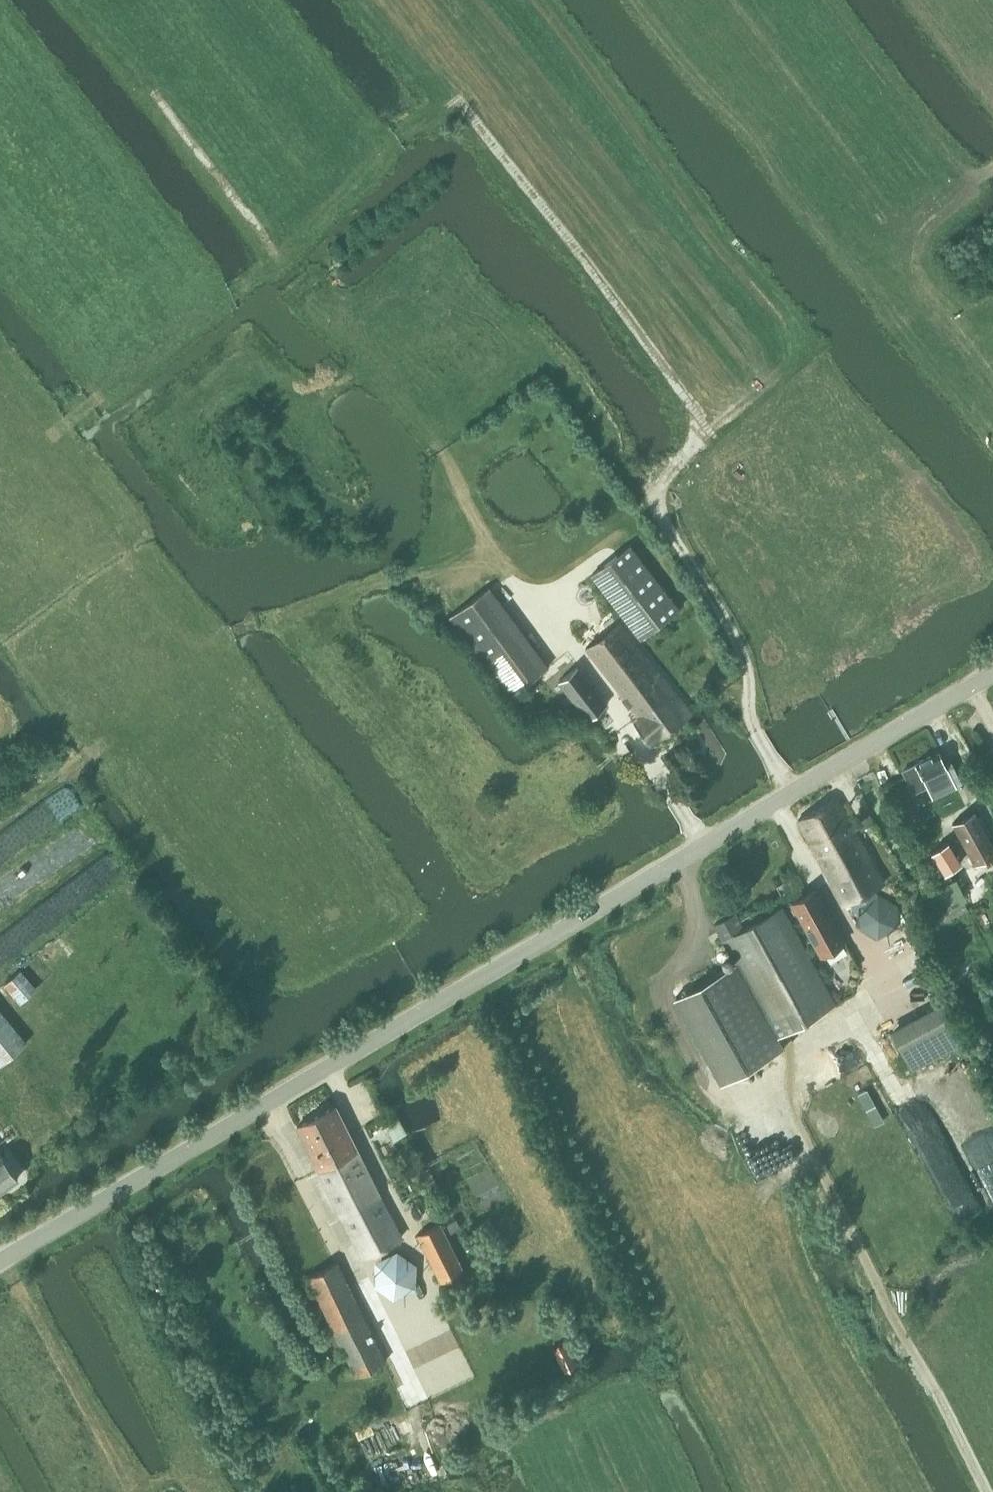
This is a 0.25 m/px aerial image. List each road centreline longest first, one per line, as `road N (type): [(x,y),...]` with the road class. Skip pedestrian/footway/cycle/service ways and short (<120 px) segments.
road 1 (unclassified): [(992,671),(0,1260)]
road 2 (track): [(808,1051),(787,1083),(792,1110),(992,1491)]

